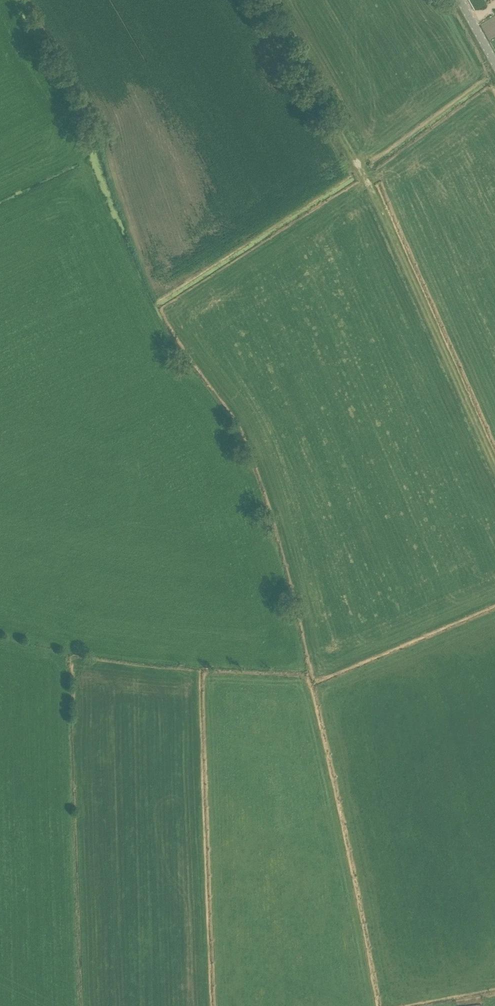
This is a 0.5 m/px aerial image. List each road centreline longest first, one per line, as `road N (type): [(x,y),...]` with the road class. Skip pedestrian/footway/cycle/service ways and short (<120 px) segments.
road 1 (track): [(494,468),(363,171),(264,0)]

